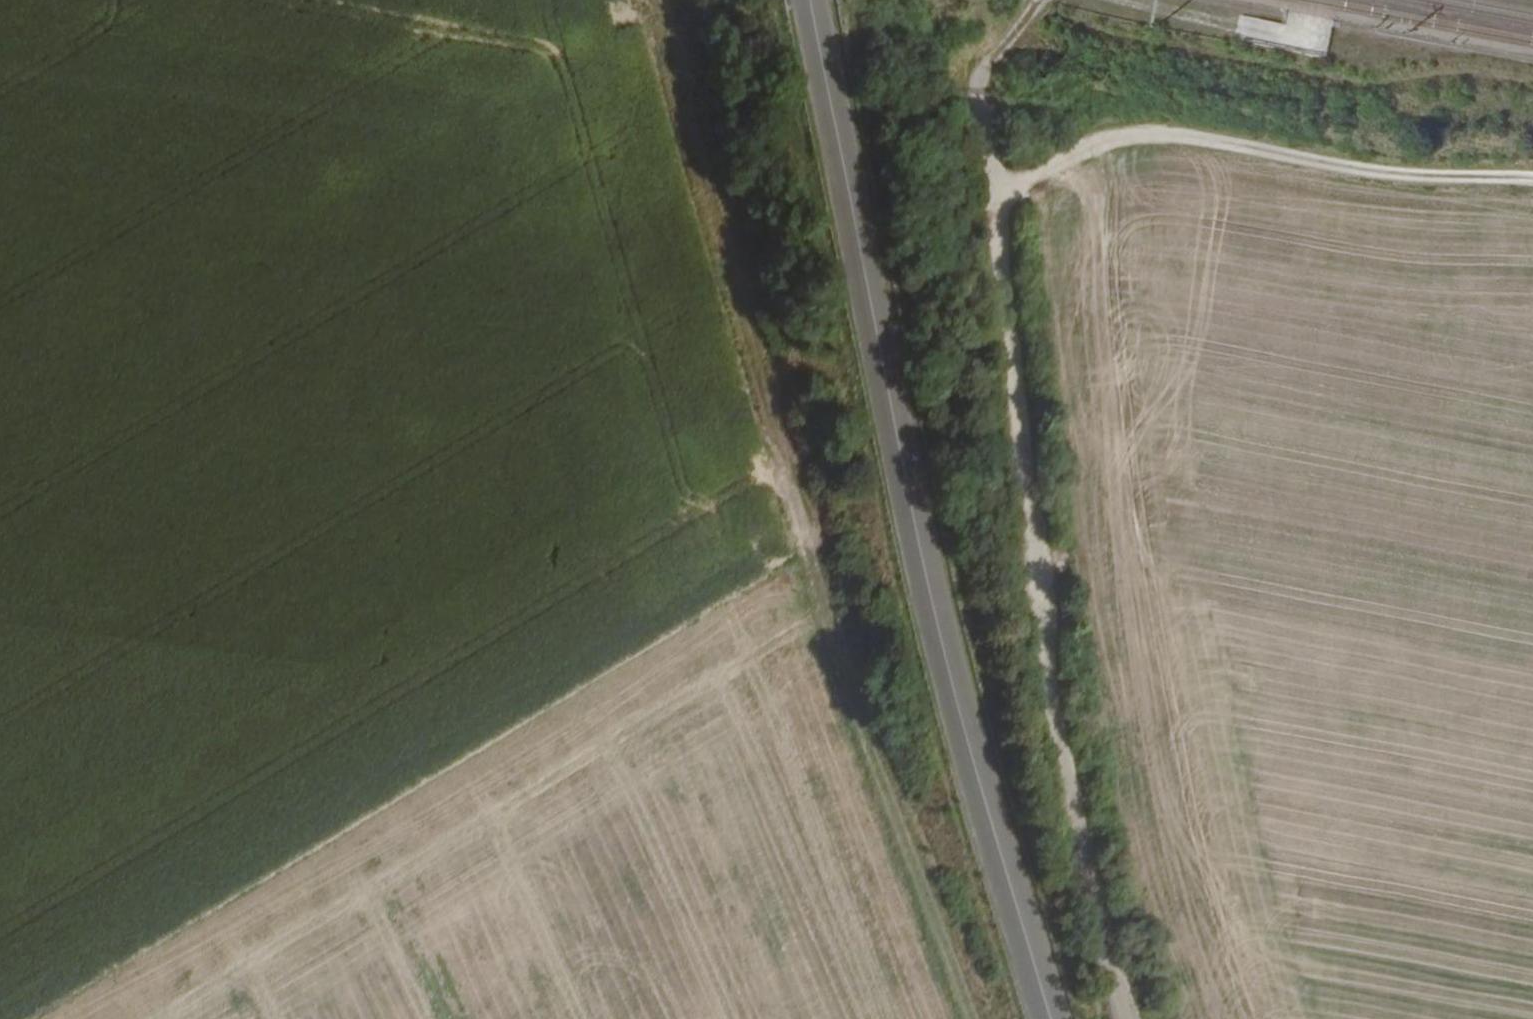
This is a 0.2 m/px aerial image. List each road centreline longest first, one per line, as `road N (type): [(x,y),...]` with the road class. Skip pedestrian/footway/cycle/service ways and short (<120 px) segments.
road 1 (tertiary): [(804,0),(928,610),(1046,1018)]

